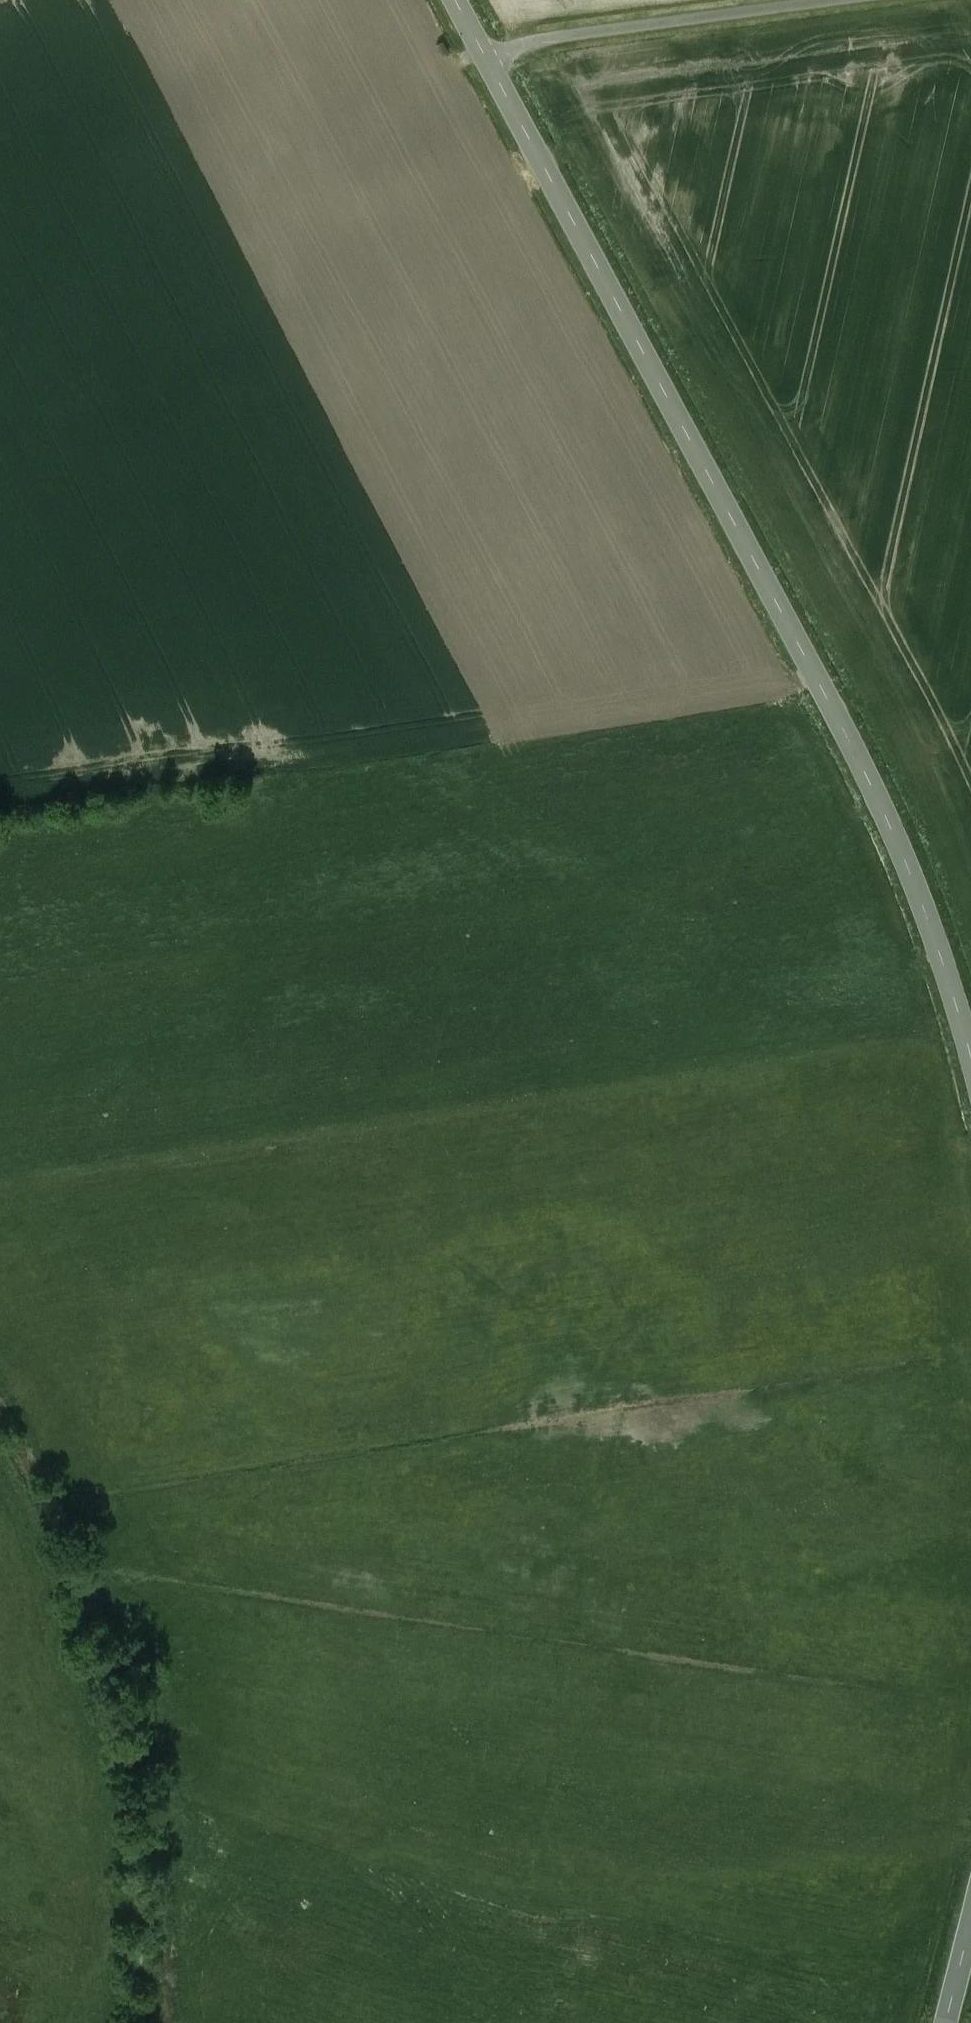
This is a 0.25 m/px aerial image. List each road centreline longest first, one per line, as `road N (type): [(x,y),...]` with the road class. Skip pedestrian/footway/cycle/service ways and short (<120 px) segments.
road 1 (tertiary): [(455,0),(883,809),(970,1058)]

